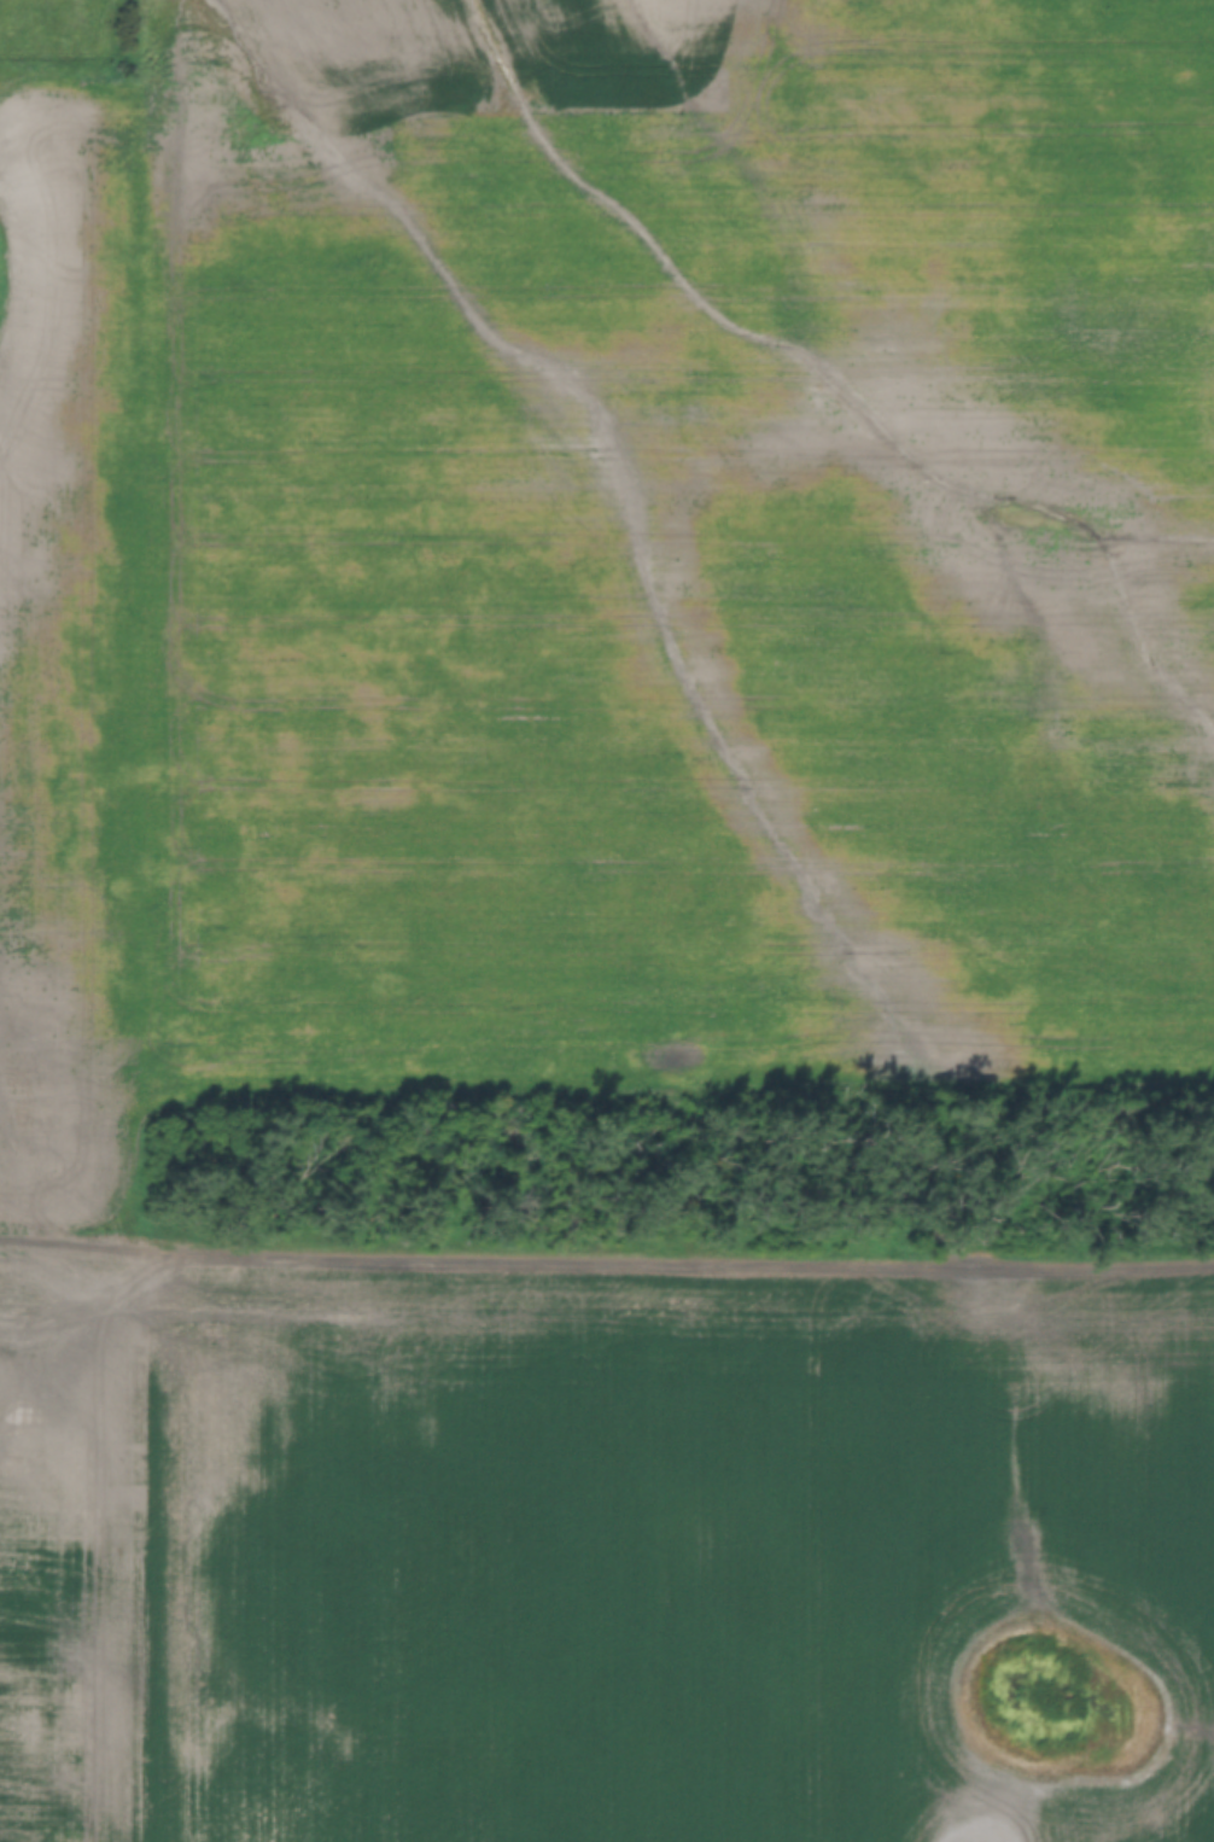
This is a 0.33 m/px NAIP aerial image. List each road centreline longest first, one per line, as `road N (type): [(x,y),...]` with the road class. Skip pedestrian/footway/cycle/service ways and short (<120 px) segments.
road 1 (track): [(1213,1262),(909,1266),(222,1257)]

